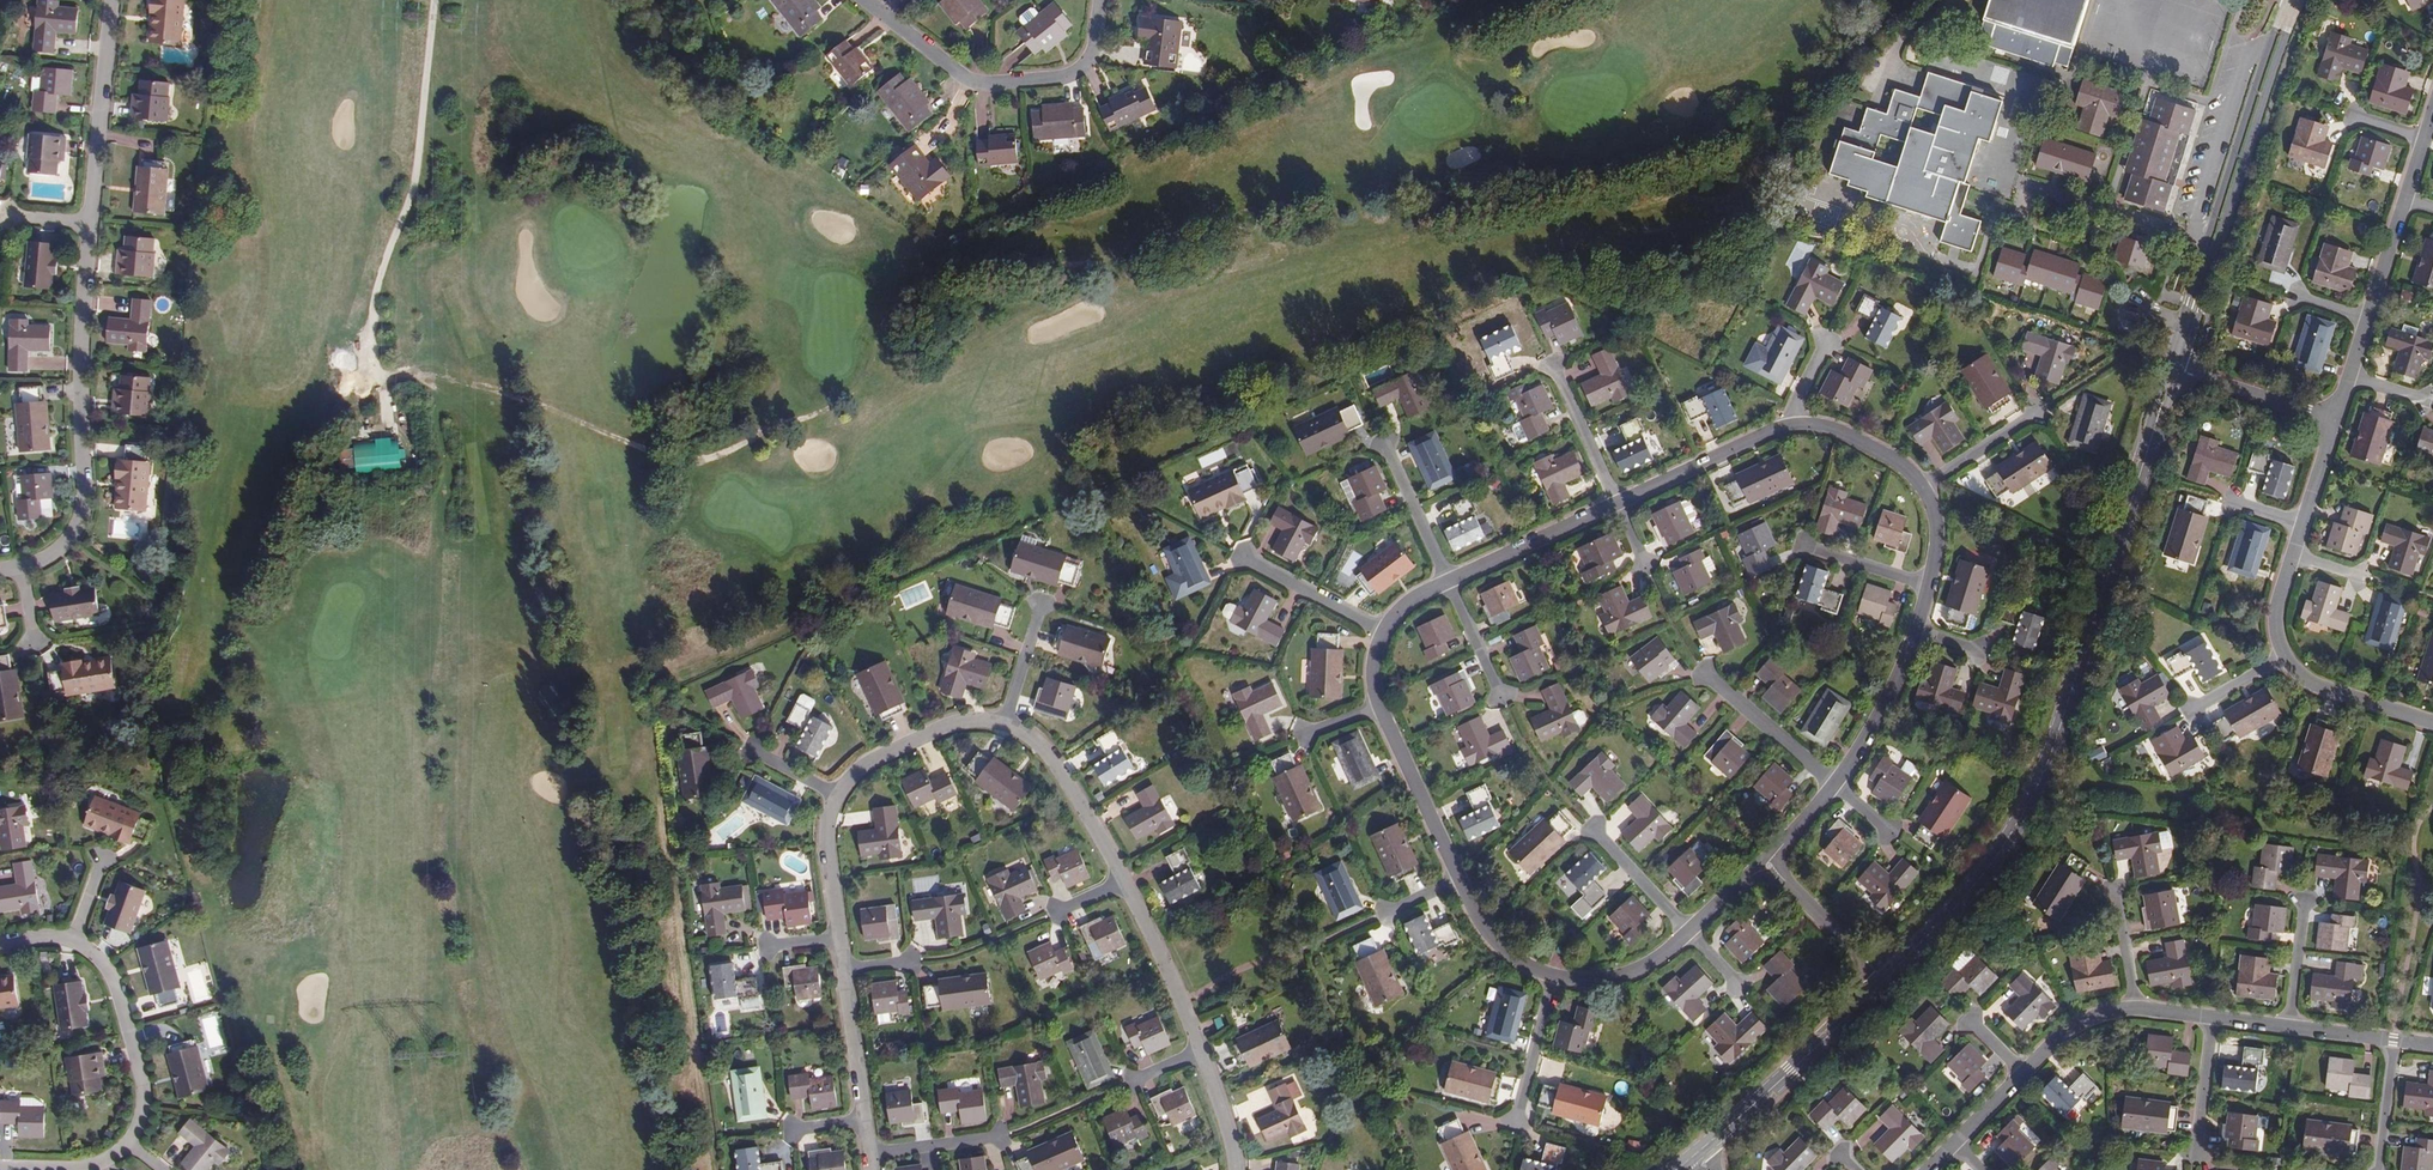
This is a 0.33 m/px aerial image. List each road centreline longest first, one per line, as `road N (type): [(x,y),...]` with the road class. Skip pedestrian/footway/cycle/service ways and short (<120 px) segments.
road 1 (tertiary): [(2180,357),(2041,774),(1977,896),(1891,978)]
road 2 (track): [(433,0),(414,179),(375,292),(388,421)]
road 3 (tertiary): [(2292,0),(2180,357)]
road 4 (residential): [(25,568),(59,547),(77,512),(73,381),(89,225)]
road 5 (residential): [(867,0),(982,85),(1071,76),(1095,55),(1102,0)]
road 6 (tertiary): [(1891,978),(1693,1155)]
road 7 (residential): [(73,939),(107,967),(136,1051),(144,1089),(129,1143)]
road 8 (residential): [(89,225),(111,0)]
road 9 (residential): [(1129,883),(1047,748),(1008,720)]
road 10 (residential): [(1008,720),(949,725),(868,762),(840,797)]
road 11 (residential): [(1466,881),(1383,708)]
road 12 (residential): [(1450,583),(1624,507)]
road 13 (residential): [(1624,507),(1794,425)]
road 14 (residential): [(1201,1054),(1163,947),(1129,883)]
road 15 (residential): [(1705,674),(1839,786)]
road 16 (residential): [(1922,635),(1839,786)]
road 17 (residential): [(2334,417),(2208,378),(2180,357)]
road 18 (residential): [(2432,724),(2315,685),(2281,663)]
road 19 (residential): [(1380,635),(1239,555)]
road 20 (residential): [(1775,865),(1891,978)]
road 21 (residential): [(1554,363),(1624,507)]
road 22 (residential): [(1384,440),(1450,583)]
road 23 (residential): [(1693,933),(1632,984),(1558,981)]
road 24 (residential): [(1794,425),(1864,441),(1929,488)]
road 25 (residential): [(847,971),(870,1121)]
road 26 (residential): [(840,797),(828,842),(842,939)]
road 27 (residential): [(1558,981),(1515,964),(1466,881)]
road 28 (residential): [(2196,1156),(2213,1016)]
road 29 (residential): [(1929,488),(2042,409)]
road 30 (residential): [(1523,1114),(1558,981)]
road 31 (residential): [(2022,1071),(2089,1015),(2135,1006)]
road 32 (residential): [(1450,583),(1507,703)]
road 33 (residential): [(1933,585),(1806,548)]
road 34 (residential): [(2377,1169),(2395,1038)]
road 35 (residential): [(875,1158),(1005,1138)]
road 36 (residential): [(1008,720),(1044,599)]
road 37 (residential): [(2301,899),(2288,1024)]
road 38 (residential): [(1605,844),(1693,933)]
road 39 (residential): [(2365,319),(2403,200)]
road 40 (residential): [(1242,1169),(1201,1054)]
road 41 (residential): [(2115,886),(2135,1006)]

